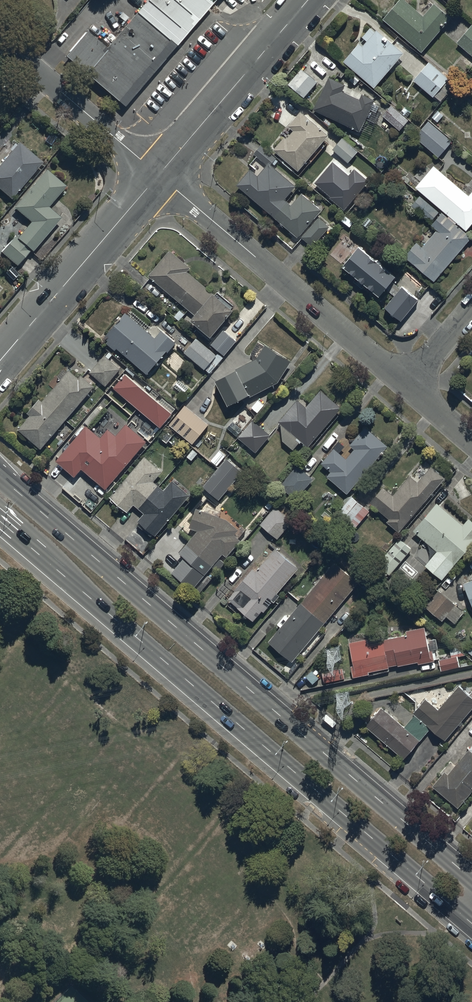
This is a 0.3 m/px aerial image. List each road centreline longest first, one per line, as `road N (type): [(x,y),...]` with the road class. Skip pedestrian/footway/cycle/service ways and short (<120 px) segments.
road 1 (primary): [(0,476),(471,879)]
road 2 (primary): [(467,920),(0,521)]
road 3 (residential): [(159,174),(408,383)]
road 4 (tertiary): [(0,361),(159,174)]
road 5 (tertiary): [(159,174),(309,0)]
road 6 (residential): [(0,39),(159,174)]

